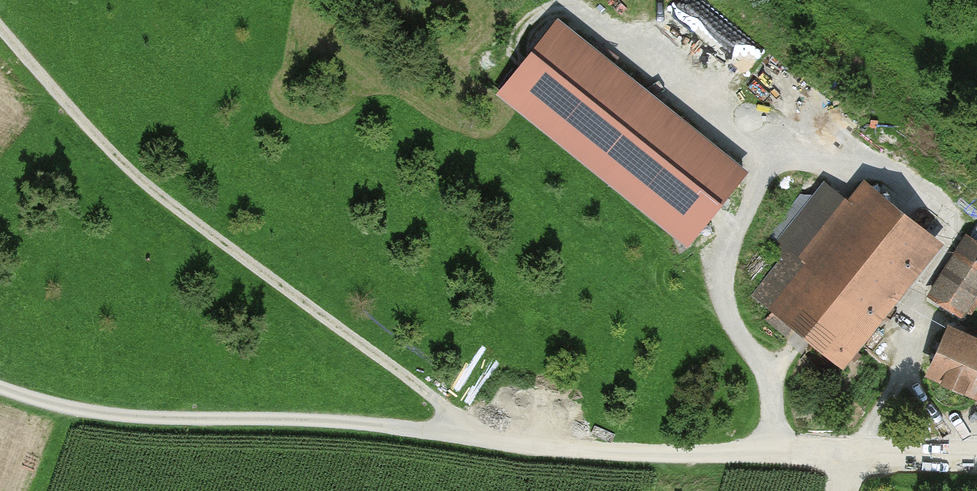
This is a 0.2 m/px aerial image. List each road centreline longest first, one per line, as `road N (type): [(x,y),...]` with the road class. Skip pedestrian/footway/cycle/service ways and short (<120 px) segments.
road 1 (track): [(0,29),(77,121),(176,210),(491,439)]
road 2 (track): [(491,439),(370,419),(76,412),(0,389)]
road 3 (residential): [(976,458),(706,452)]
road 4 (track): [(706,452),(577,450),(491,439)]

